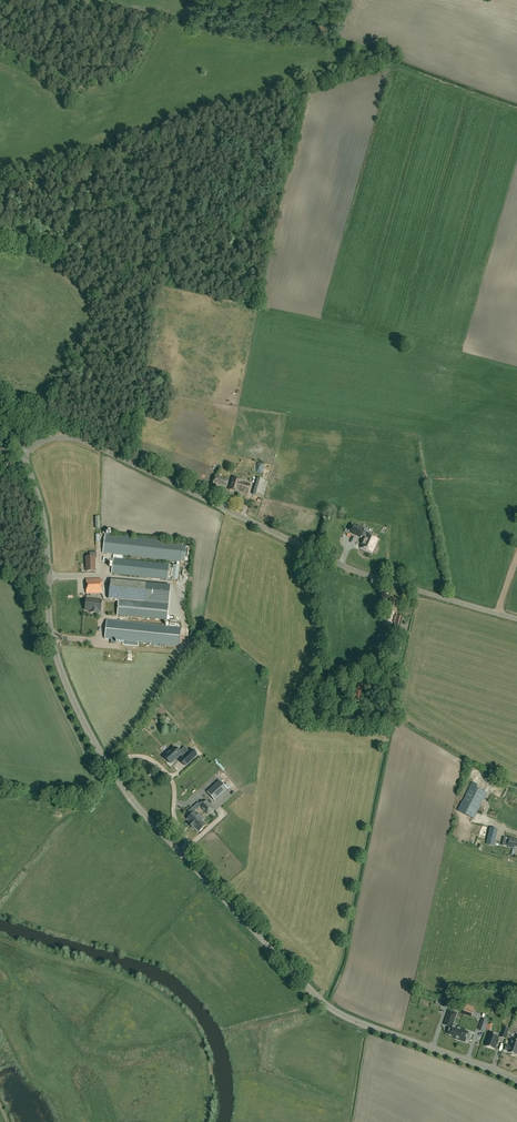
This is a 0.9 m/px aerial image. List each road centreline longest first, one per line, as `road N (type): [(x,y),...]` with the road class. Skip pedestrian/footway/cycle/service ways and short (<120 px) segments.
road 1 (unclassified): [(516,1080),(338,1013),(116,780),(60,666),(42,500),(23,452)]
road 2 (unclassified): [(516,620),(352,569),(83,441),(55,439),(23,452)]

